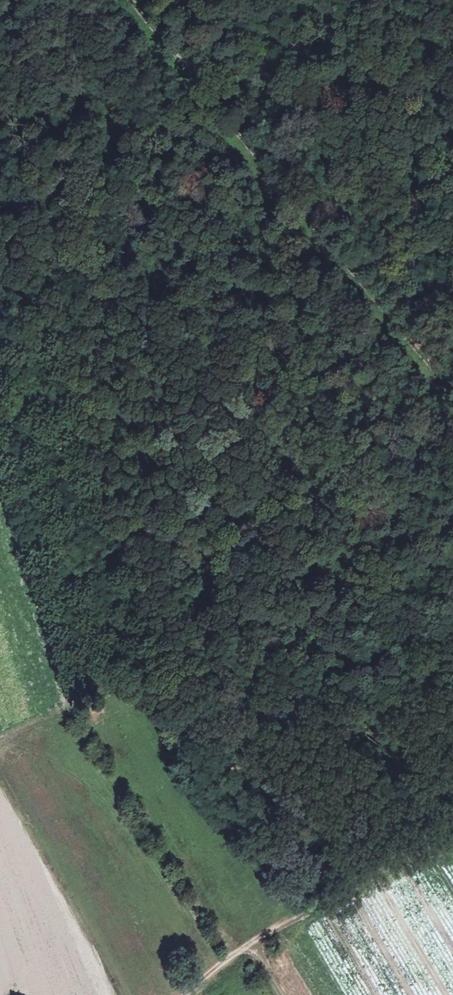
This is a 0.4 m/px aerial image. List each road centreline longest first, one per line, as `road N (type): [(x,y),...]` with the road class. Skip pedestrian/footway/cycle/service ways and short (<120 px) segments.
road 1 (track): [(186,994),(316,903)]

